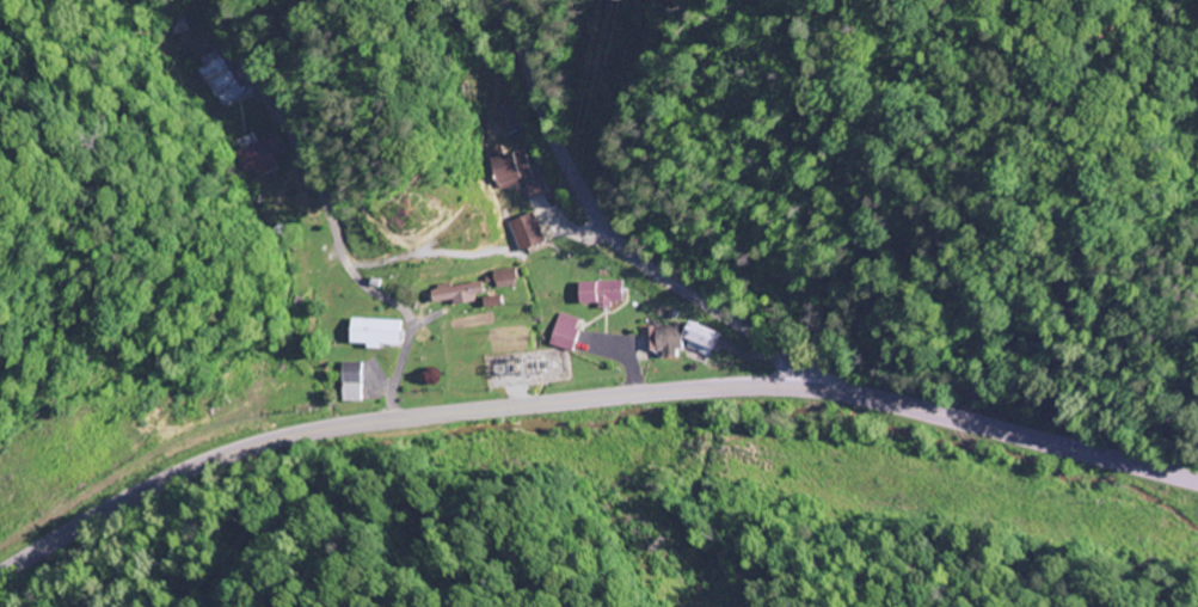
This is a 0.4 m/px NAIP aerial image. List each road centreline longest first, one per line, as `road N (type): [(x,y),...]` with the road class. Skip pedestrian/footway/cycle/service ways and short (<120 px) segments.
road 1 (secondary): [(0,575),(165,480),(272,441),(393,419),(700,388),(853,396),(1197,482)]
road 2 (residential): [(393,419),(410,320),(351,270),(315,186),(253,88)]
road 3 (residential): [(793,388),(782,356),(637,258),(577,186)]
road 4 (residential): [(577,186),(503,0)]

